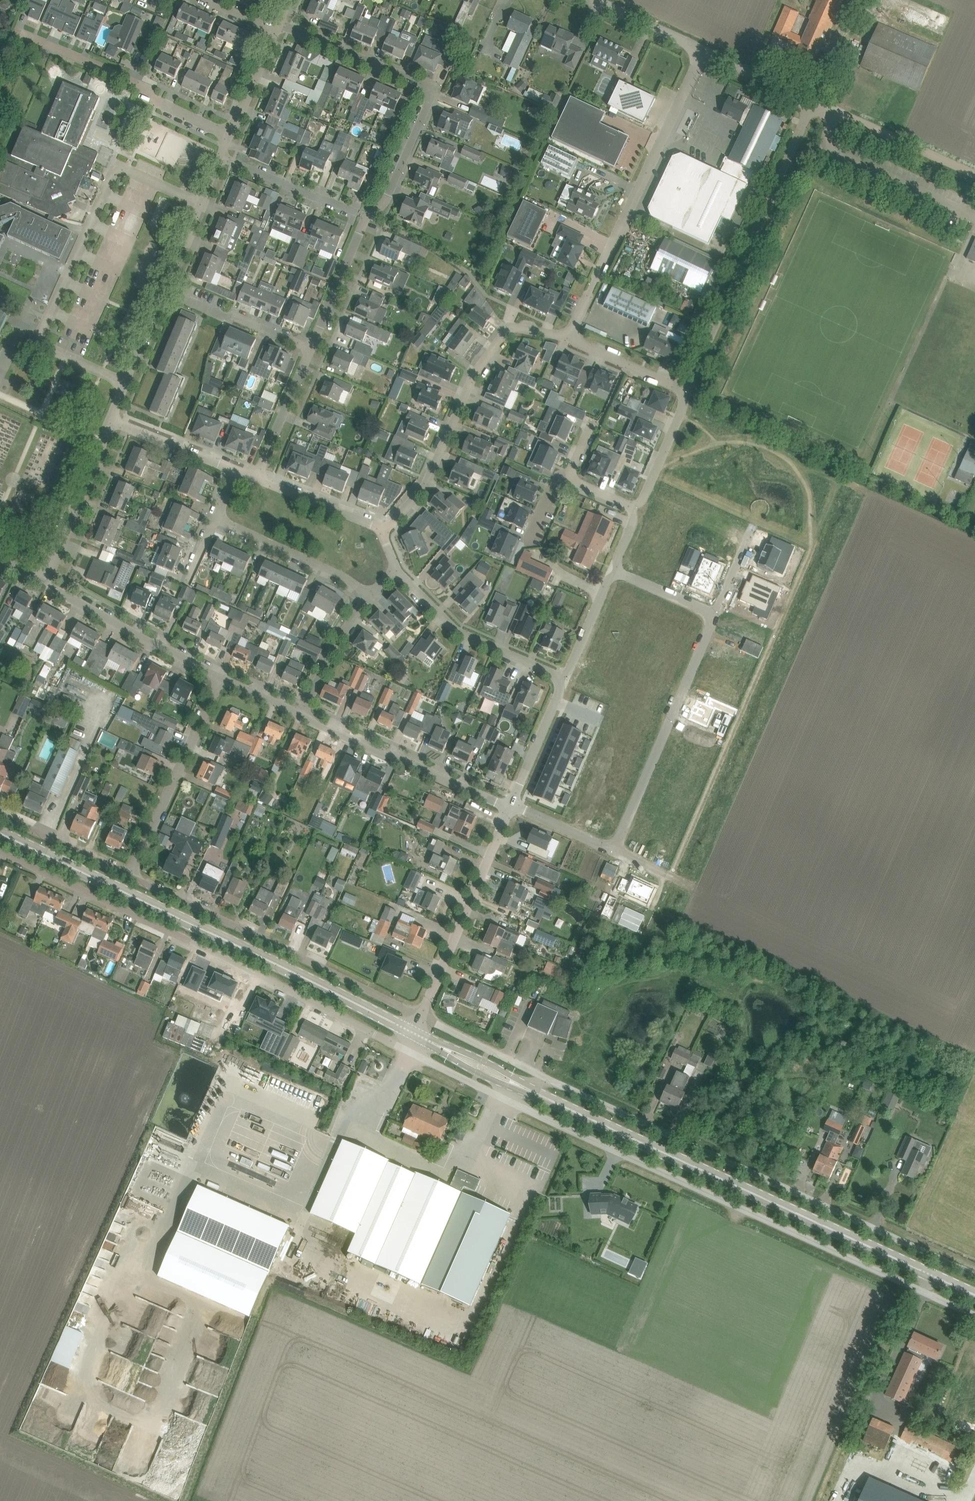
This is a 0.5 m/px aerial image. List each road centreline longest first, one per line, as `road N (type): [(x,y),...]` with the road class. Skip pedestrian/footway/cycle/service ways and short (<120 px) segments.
road 1 (unclassified): [(974,1314),(505,1098)]
road 2 (primary): [(974,1294),(525,1087)]
road 3 (unclassified): [(974,1275),(550,1079)]
road 4 (residential): [(278,24),(435,89),(385,206),(367,217),(311,351)]
road 5 (primary): [(415,1034),(0,831)]
road 6 (residential): [(377,1035),(0,851)]
road 7 (residential): [(127,380),(37,340),(114,165),(202,204)]
road 8 (unclassified): [(687,392),(813,100)]
road 9 (unclassified): [(573,335),(704,51)]
road 10 (residential): [(573,335),(505,331),(471,379),(425,486),(384,532)]
road 11 (residential): [(391,1002),(133,878)]
road 12 (residential): [(714,613),(614,851)]
road 13 (residential): [(231,135),(148,98),(145,86),(16,31)]
road 14 (residential): [(421,1018),(512,806)]
road 15 (residential): [(512,806),(302,716)]
road 16 (residential): [(133,878),(221,679)]
road 17 (residential): [(221,679),(54,590),(44,575)]
road 18 (residential): [(566,679),(451,627),(395,569)]
road 19 (residential): [(368,597),(341,575),(215,519)]
road 20 (residential): [(44,575),(110,418)]
road 21 (residential): [(311,351),(165,290)]
road 22 (residential): [(133,878),(0,814)]
road 23 (residential): [(355,211),(222,156)]
road 24 (unclassified): [(550,1079),(421,1018)]
road 25 (track): [(847,116),(974,175)]
road 26 (residential): [(384,532),(257,477)]
road 27 (residential): [(512,806),(566,679)]
road 28 (residential): [(302,716),(338,634),(368,597)]
road 29 (residential): [(311,351),(257,477)]
road 30 (residential): [(236,470),(110,418)]
road 31 (residential): [(637,511),(687,392)]
road 32 (residential): [(687,392),(573,335)]

